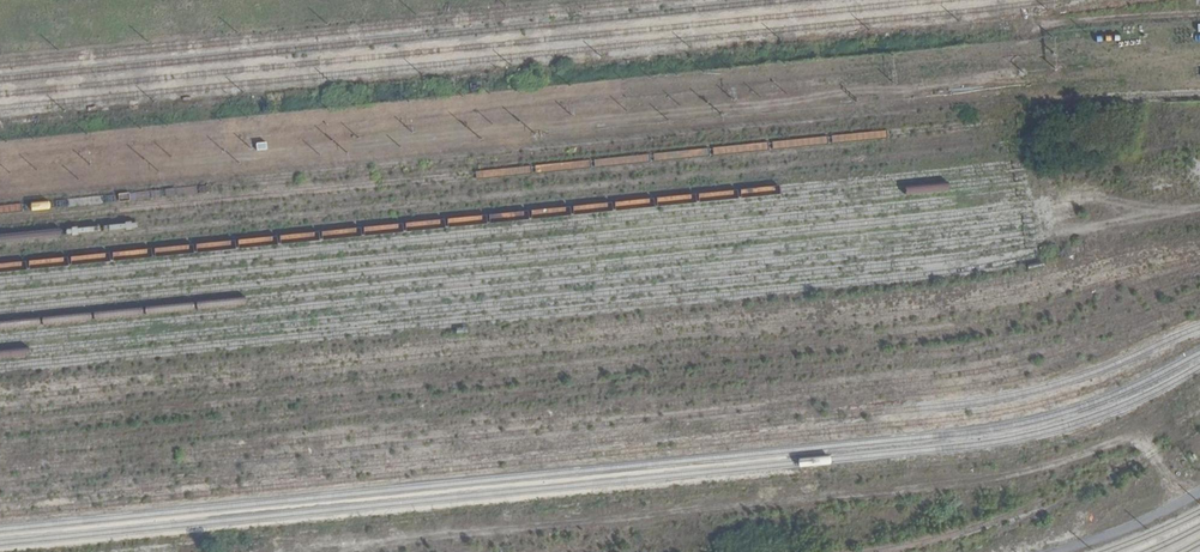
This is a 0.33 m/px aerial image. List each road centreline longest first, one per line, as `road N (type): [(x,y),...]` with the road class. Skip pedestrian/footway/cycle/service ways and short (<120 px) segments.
road 1 (track): [(0,180),(981,81),(1037,28)]
road 2 (track): [(324,551),(914,497),(1082,458),(1131,437),(1153,451),(1187,497)]

